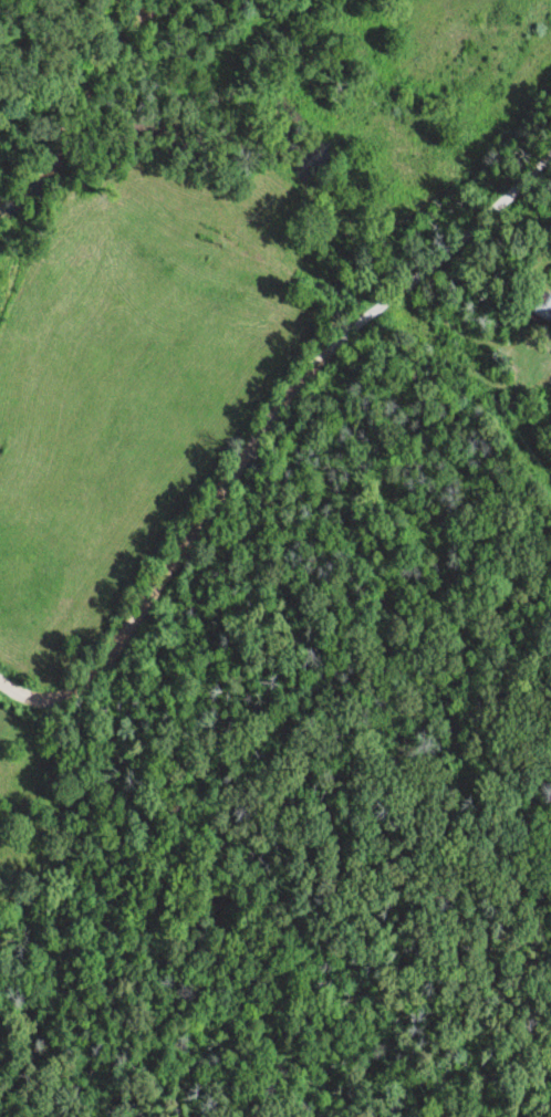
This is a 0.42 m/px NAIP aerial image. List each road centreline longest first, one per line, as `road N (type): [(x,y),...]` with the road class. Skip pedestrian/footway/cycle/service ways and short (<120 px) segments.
road 1 (residential): [(0,684),(28,701),(84,695),(376,291),(395,293),(550,151)]
road 2 (residential): [(376,291),(414,471),(518,723),(484,907)]

